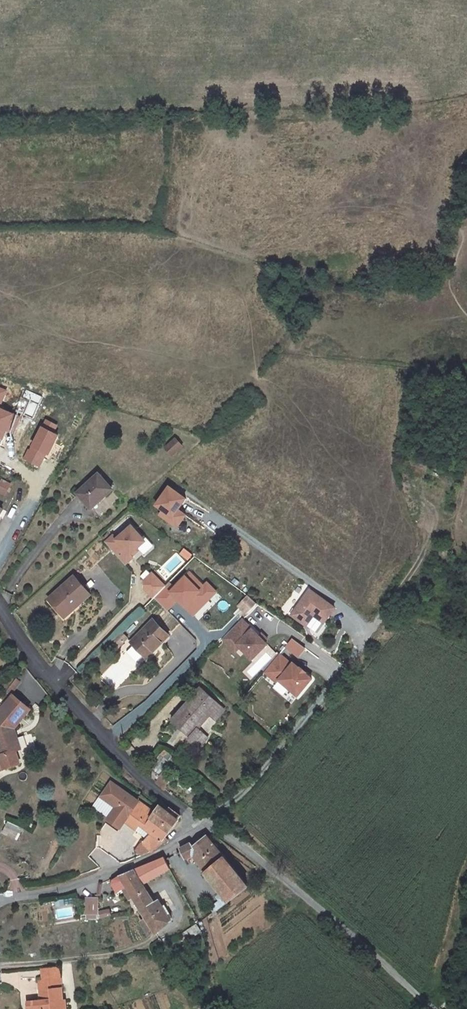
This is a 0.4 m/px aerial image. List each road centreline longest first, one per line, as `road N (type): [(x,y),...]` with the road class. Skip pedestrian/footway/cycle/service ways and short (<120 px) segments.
road 1 (track): [(423,556),(261,773),(205,822)]
road 2 (unclassified): [(431,1008),(205,822)]
road 3 (unclassified): [(205,822),(178,812),(108,749),(0,619)]
road 4 (residential): [(0,901),(114,873),(170,850),(205,822)]

